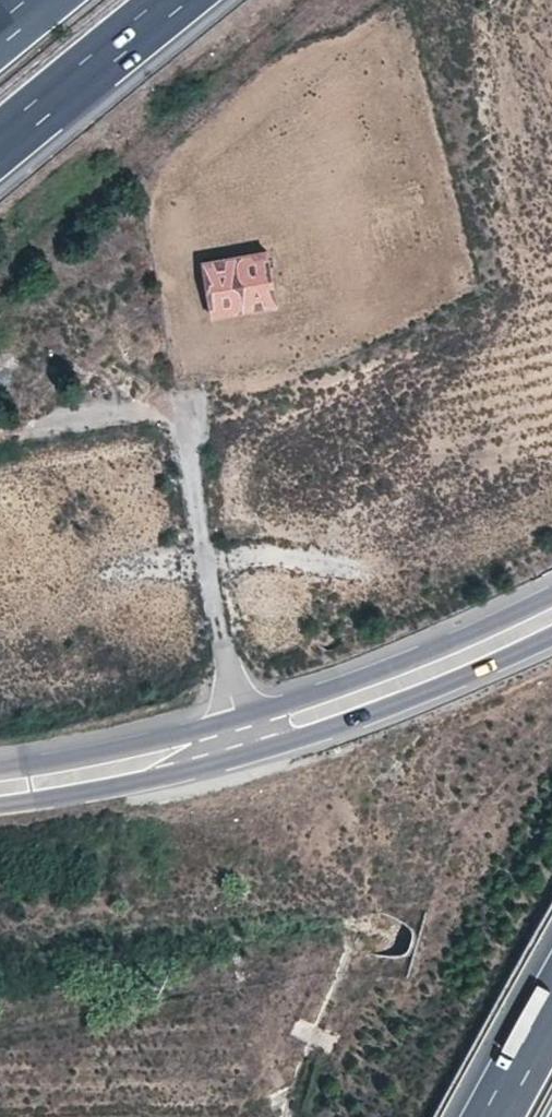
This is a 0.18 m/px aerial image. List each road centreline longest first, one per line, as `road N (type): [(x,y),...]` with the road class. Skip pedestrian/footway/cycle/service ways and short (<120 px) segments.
road 1 (tertiary): [(0,784),(163,758),(421,677),(551,619)]
road 2 (motorway): [(0,144),(175,0)]
road 3 (motorway): [(551,1010),(494,1116)]

